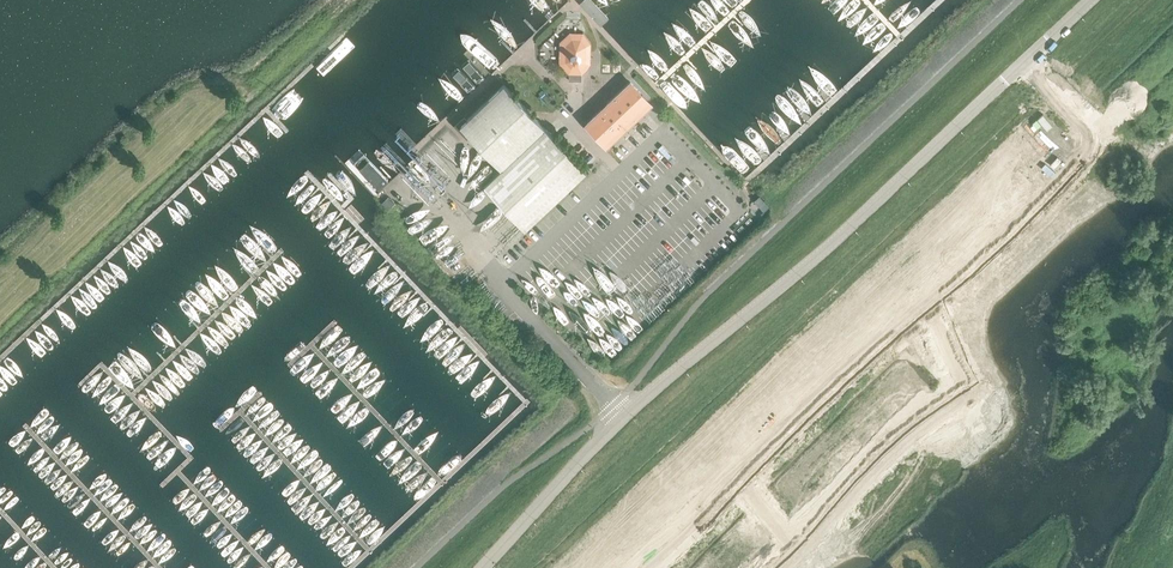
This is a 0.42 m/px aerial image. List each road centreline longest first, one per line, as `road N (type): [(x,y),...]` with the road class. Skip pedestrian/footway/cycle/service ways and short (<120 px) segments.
road 1 (tertiary): [(482,567),(621,418),(827,247),(1090,0)]
road 2 (unknown): [(636,567),(1080,155),(1089,139),(1083,122),(1020,67)]
road 3 (unknown): [(776,567),(955,388),(954,360),(926,298)]

